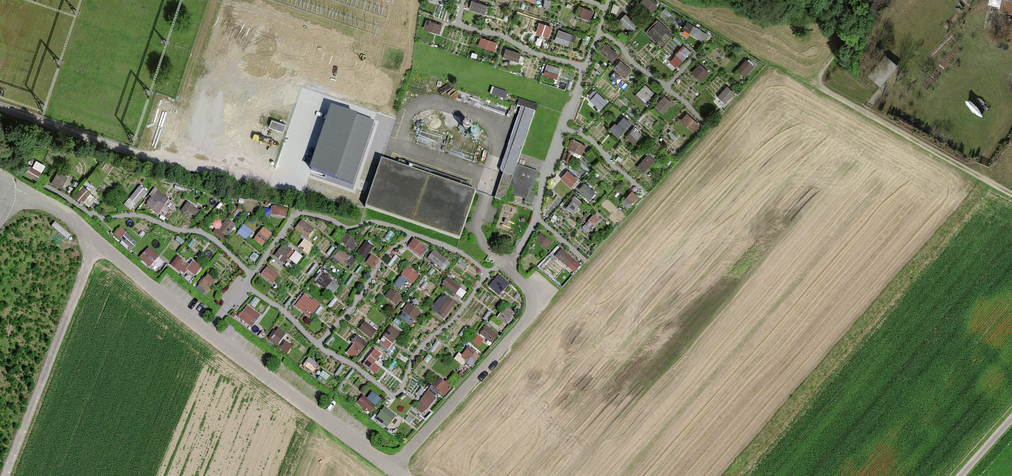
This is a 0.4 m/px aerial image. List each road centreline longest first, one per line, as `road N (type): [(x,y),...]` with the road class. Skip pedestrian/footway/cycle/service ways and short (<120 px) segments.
road 1 (track): [(6,475),(95,243)]
road 2 (track): [(1011,195),(813,82)]
road 3 (track): [(0,108),(179,166)]

